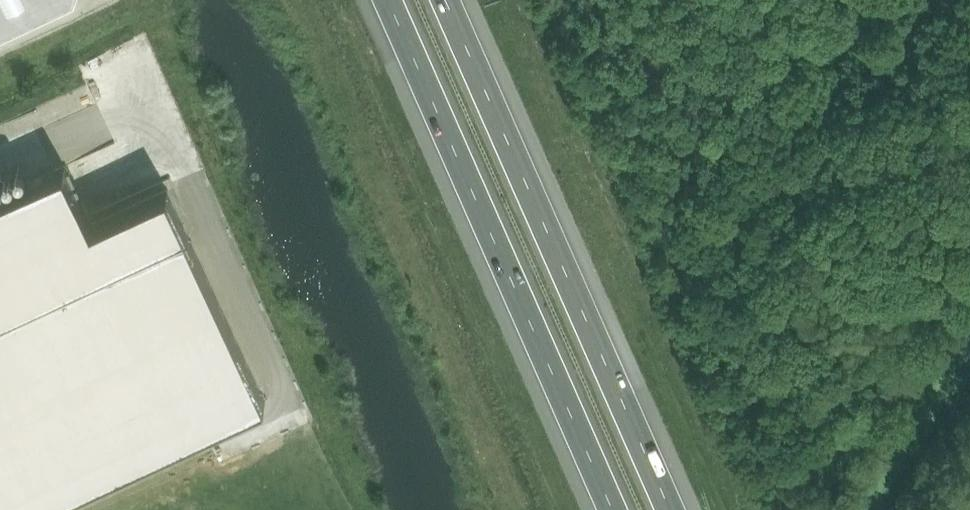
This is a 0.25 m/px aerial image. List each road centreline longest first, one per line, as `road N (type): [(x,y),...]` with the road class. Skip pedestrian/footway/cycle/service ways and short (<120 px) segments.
road 1 (motorway): [(389,0),(615,509)]
road 2 (motorway): [(671,509),(446,0)]

